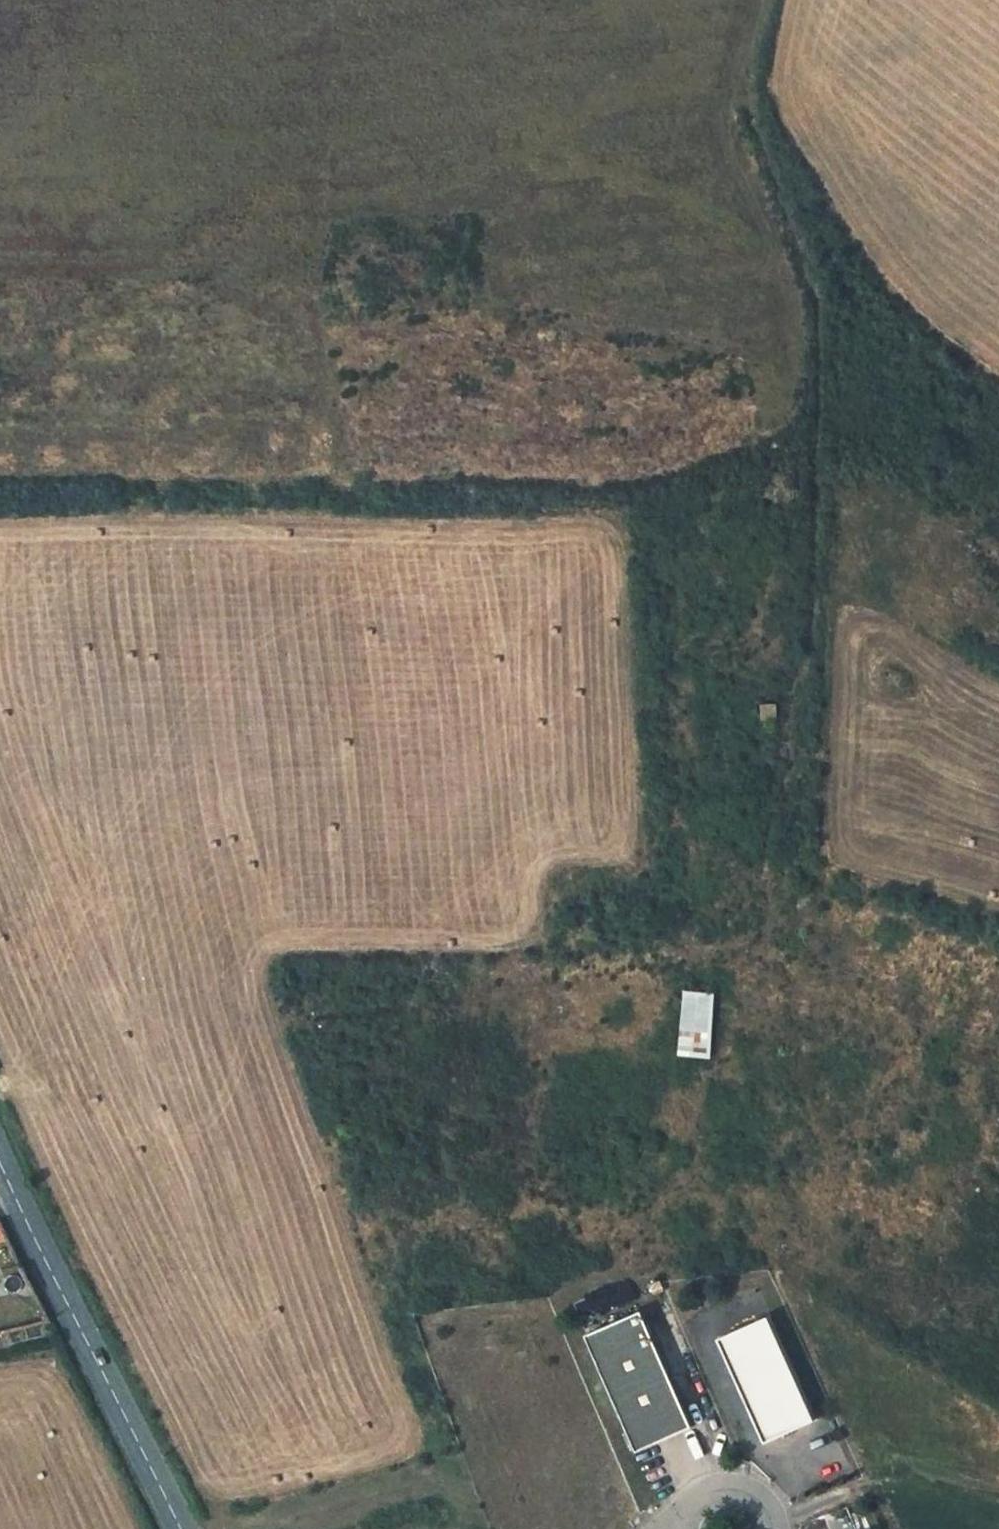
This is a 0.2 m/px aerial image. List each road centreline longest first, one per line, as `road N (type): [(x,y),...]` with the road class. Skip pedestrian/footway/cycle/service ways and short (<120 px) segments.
road 1 (track): [(786,750),(791,696),(816,622),(819,305),(737,65),(756,0)]
road 2 (primary): [(0,1170),(183,1528)]

